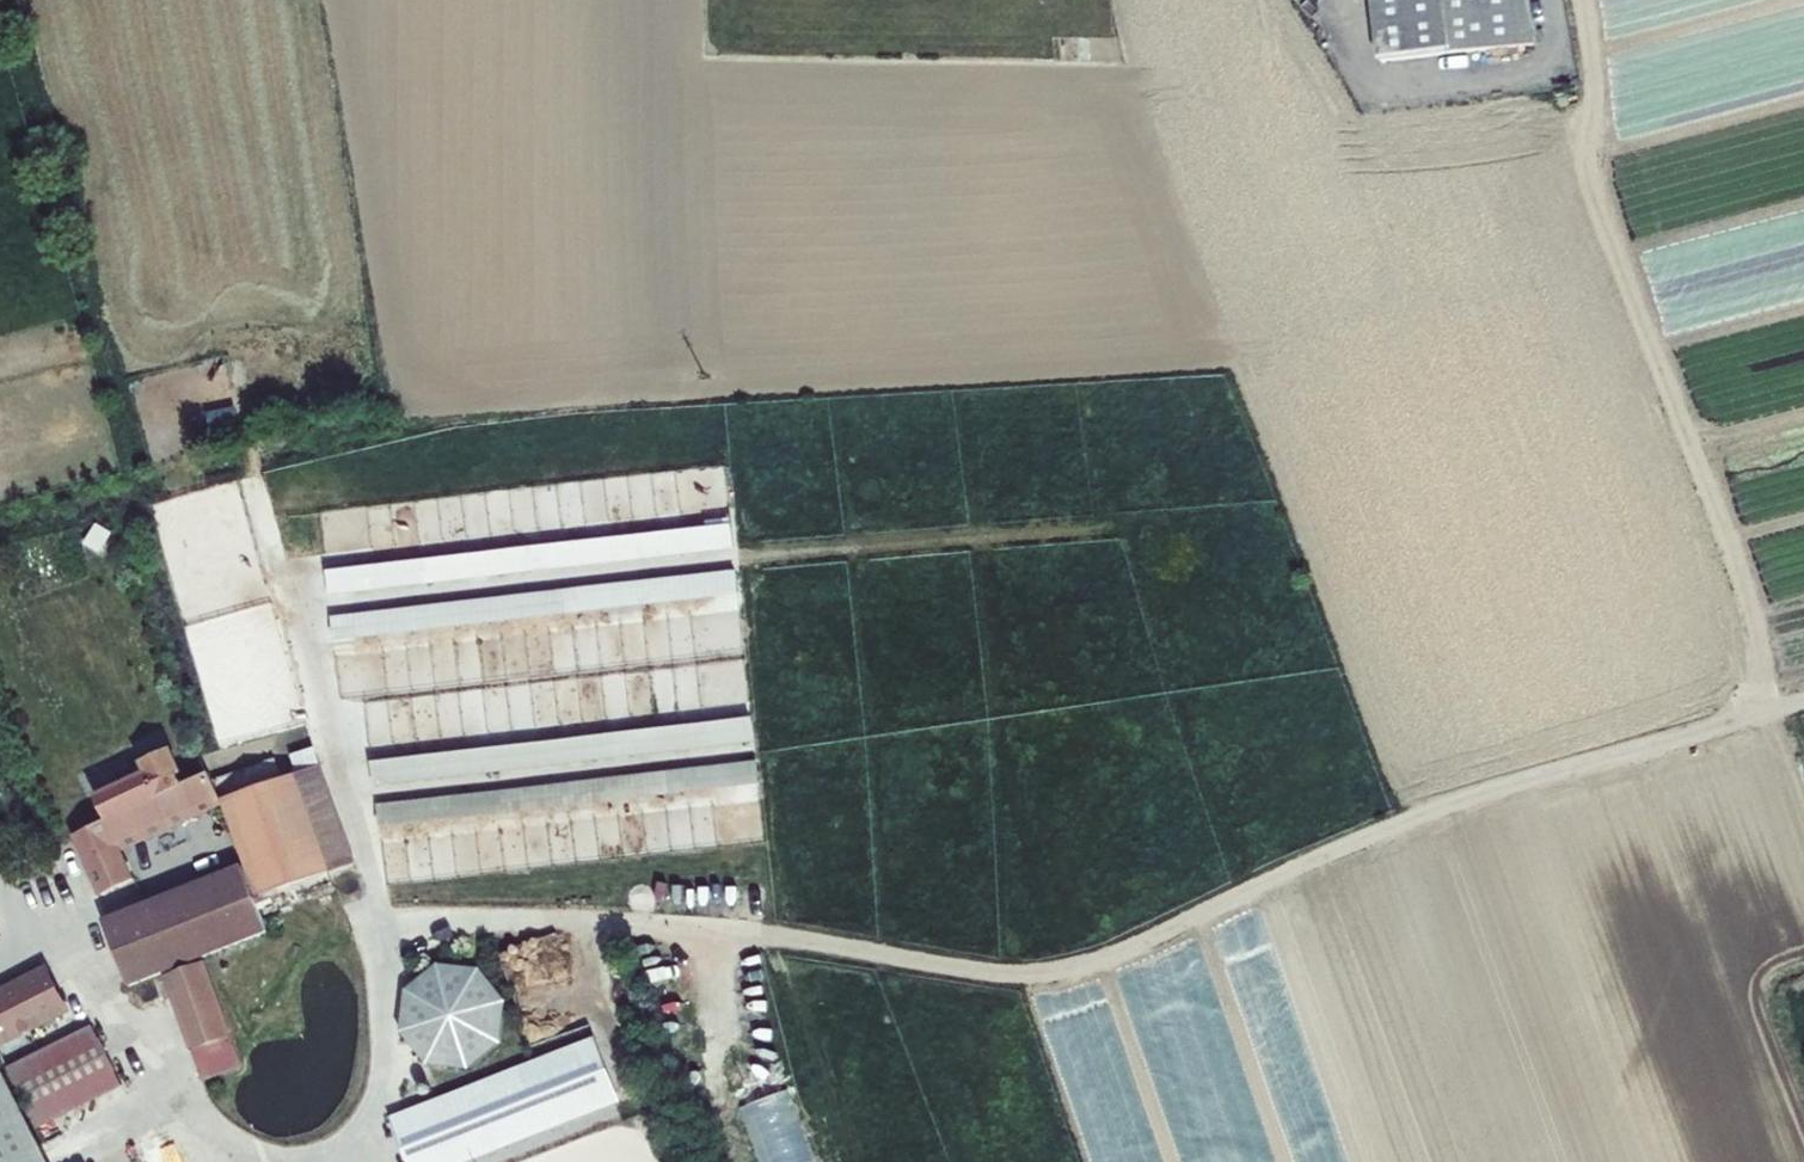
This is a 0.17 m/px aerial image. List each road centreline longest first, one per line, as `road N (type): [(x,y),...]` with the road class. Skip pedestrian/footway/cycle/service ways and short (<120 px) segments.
road 1 (track): [(383,921),(549,920),(720,932),(984,976),(1050,977),(1113,957),(1336,850),(1481,794),(1803,701)]
road 2 (track): [(1762,713),(1761,644),(1740,571),(1598,200),(1591,150),(1598,71),(1585,0)]

